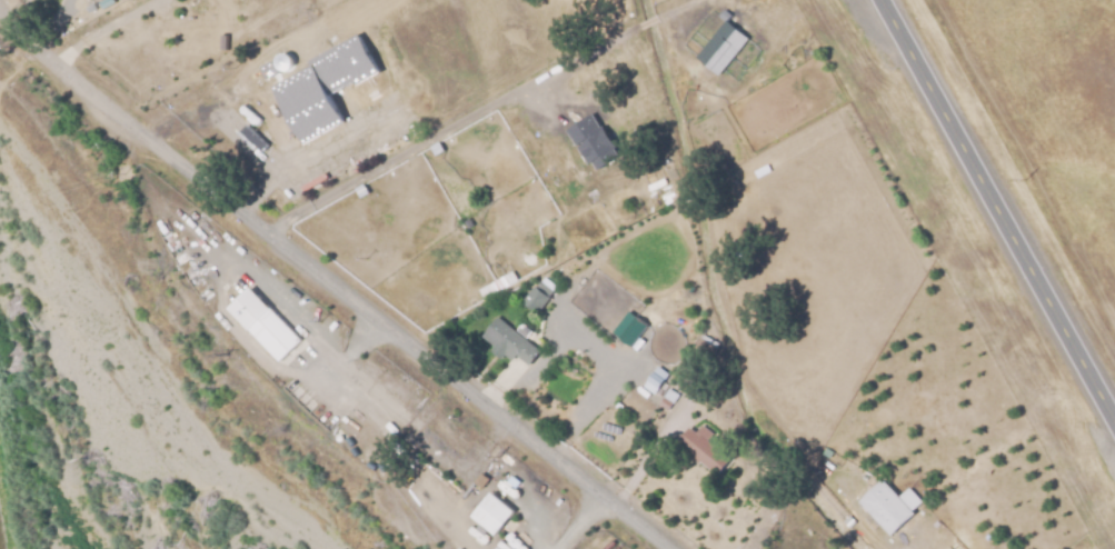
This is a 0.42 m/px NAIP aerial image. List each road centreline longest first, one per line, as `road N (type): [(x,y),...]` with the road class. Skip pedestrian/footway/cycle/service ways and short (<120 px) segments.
road 1 (residential): [(664,548),(71,79),(0,12)]
road 2 (primary): [(1114,418),(882,0)]

